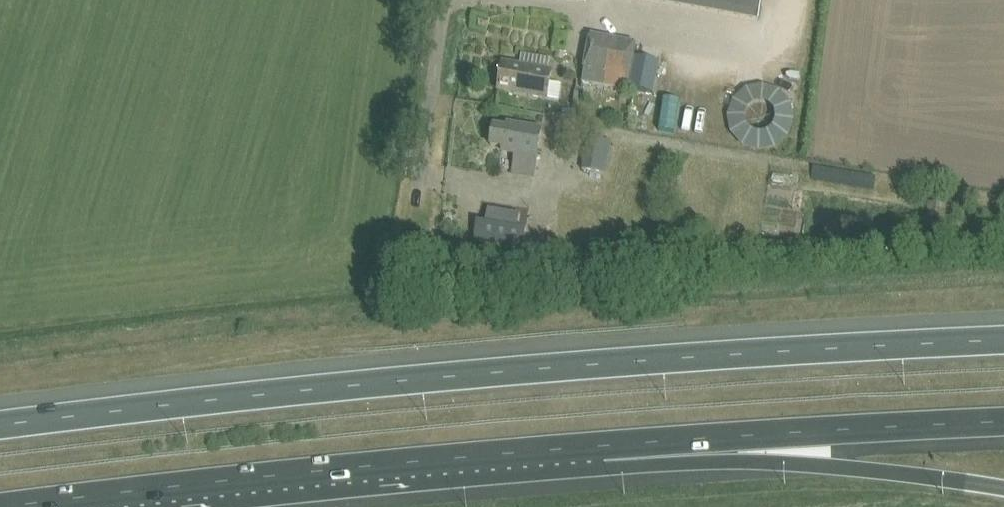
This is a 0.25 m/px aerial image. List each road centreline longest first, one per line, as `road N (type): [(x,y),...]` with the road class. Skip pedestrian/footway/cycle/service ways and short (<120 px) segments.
road 1 (motorway): [(1003,341),(339,388),(0,422)]
road 2 (motorway): [(3,506),(592,445),(1003,420)]
road 3 (unclassified): [(420,179),(445,0)]

